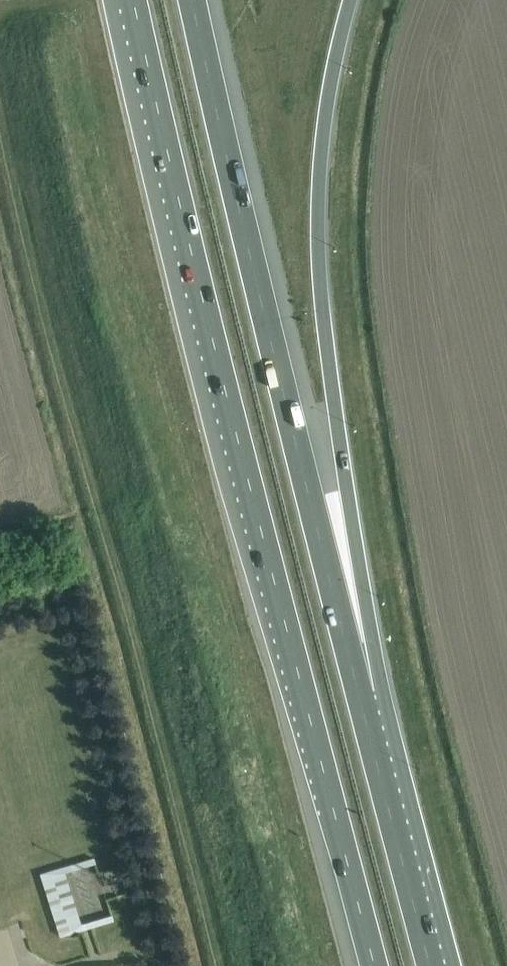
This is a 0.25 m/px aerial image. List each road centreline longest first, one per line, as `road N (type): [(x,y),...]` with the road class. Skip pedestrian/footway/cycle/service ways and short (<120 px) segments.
road 1 (motorway): [(134,0),(228,405),(377,965)]
road 2 (motorway): [(361,698),(282,387),(197,0)]
road 3 (motorway): [(361,698),(374,650),(324,318),(318,183),(350,0)]
road 4 (motorway): [(434,965),(361,698)]

